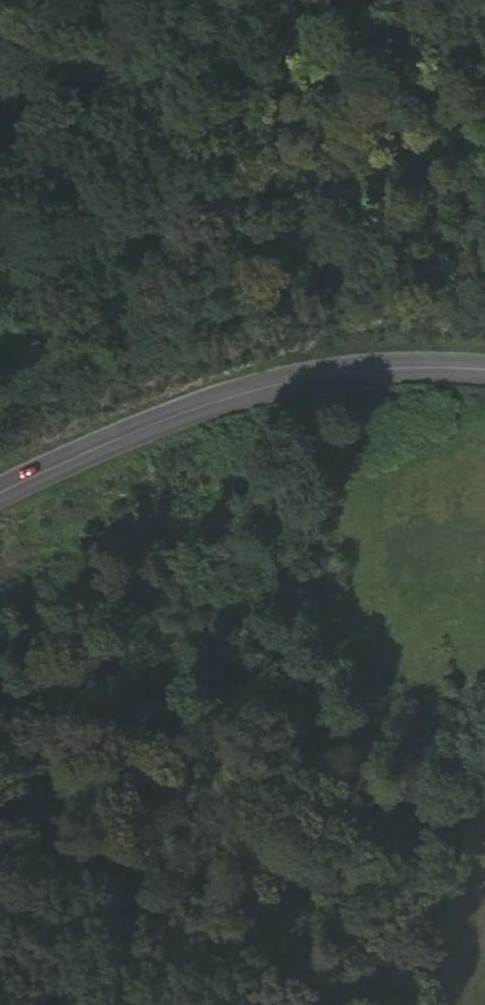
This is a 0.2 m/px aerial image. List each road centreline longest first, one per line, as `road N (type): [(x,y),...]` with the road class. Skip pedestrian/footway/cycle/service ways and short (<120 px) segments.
road 1 (tertiary): [(0,478),(341,372),(484,378)]
road 2 (track): [(484,94),(246,37),(0,74)]

